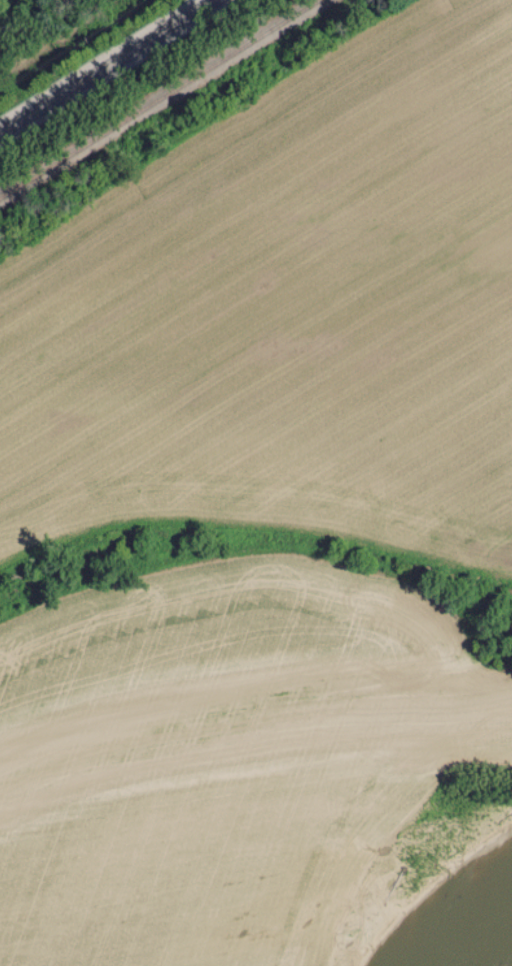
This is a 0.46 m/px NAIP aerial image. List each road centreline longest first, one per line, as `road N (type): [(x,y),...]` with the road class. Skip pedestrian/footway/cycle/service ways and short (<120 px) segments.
road 1 (primary): [(0,130),(209,0)]

